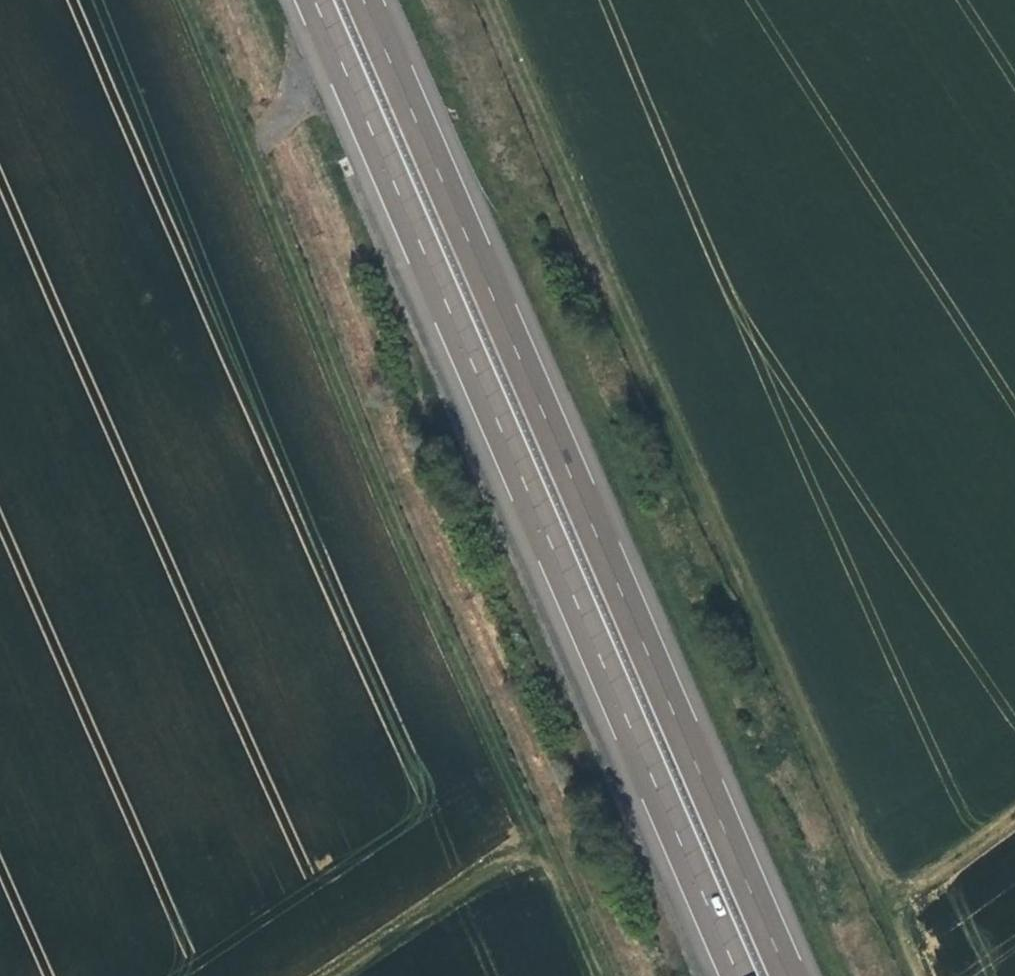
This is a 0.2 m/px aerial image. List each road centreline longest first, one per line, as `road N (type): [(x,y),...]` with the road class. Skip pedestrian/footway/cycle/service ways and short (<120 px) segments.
road 1 (motorway): [(319,0),(741,975)]
road 2 (motorway): [(791,975),(370,0)]
road 3 (track): [(889,906),(489,0)]
road 4 (track): [(535,846),(377,504),(182,0)]
road 5 (track): [(340,975),(535,846),(594,975)]
road 6 (track): [(1014,815),(889,906)]

